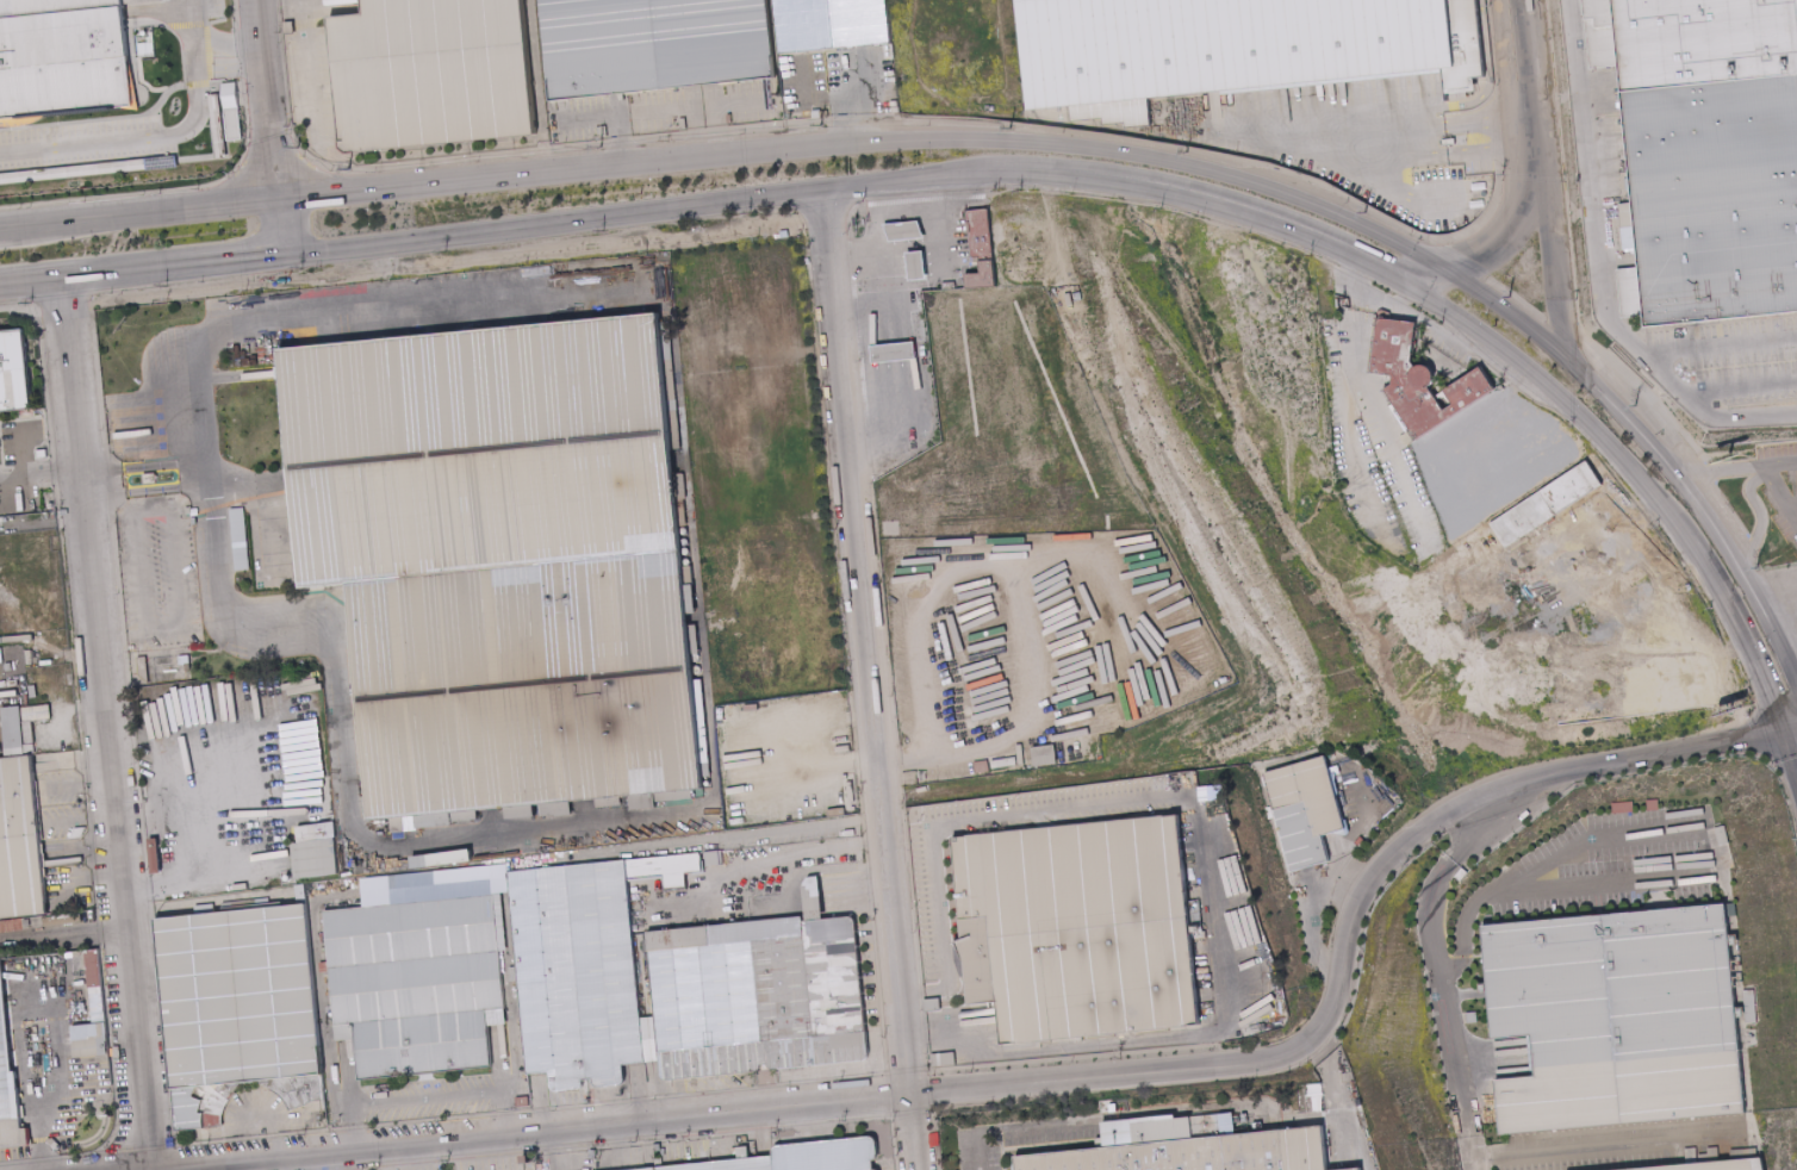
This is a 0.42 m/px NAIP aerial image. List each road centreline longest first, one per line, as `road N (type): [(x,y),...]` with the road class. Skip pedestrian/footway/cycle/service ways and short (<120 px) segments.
road 1 (residential): [(286,254),(260,0)]

